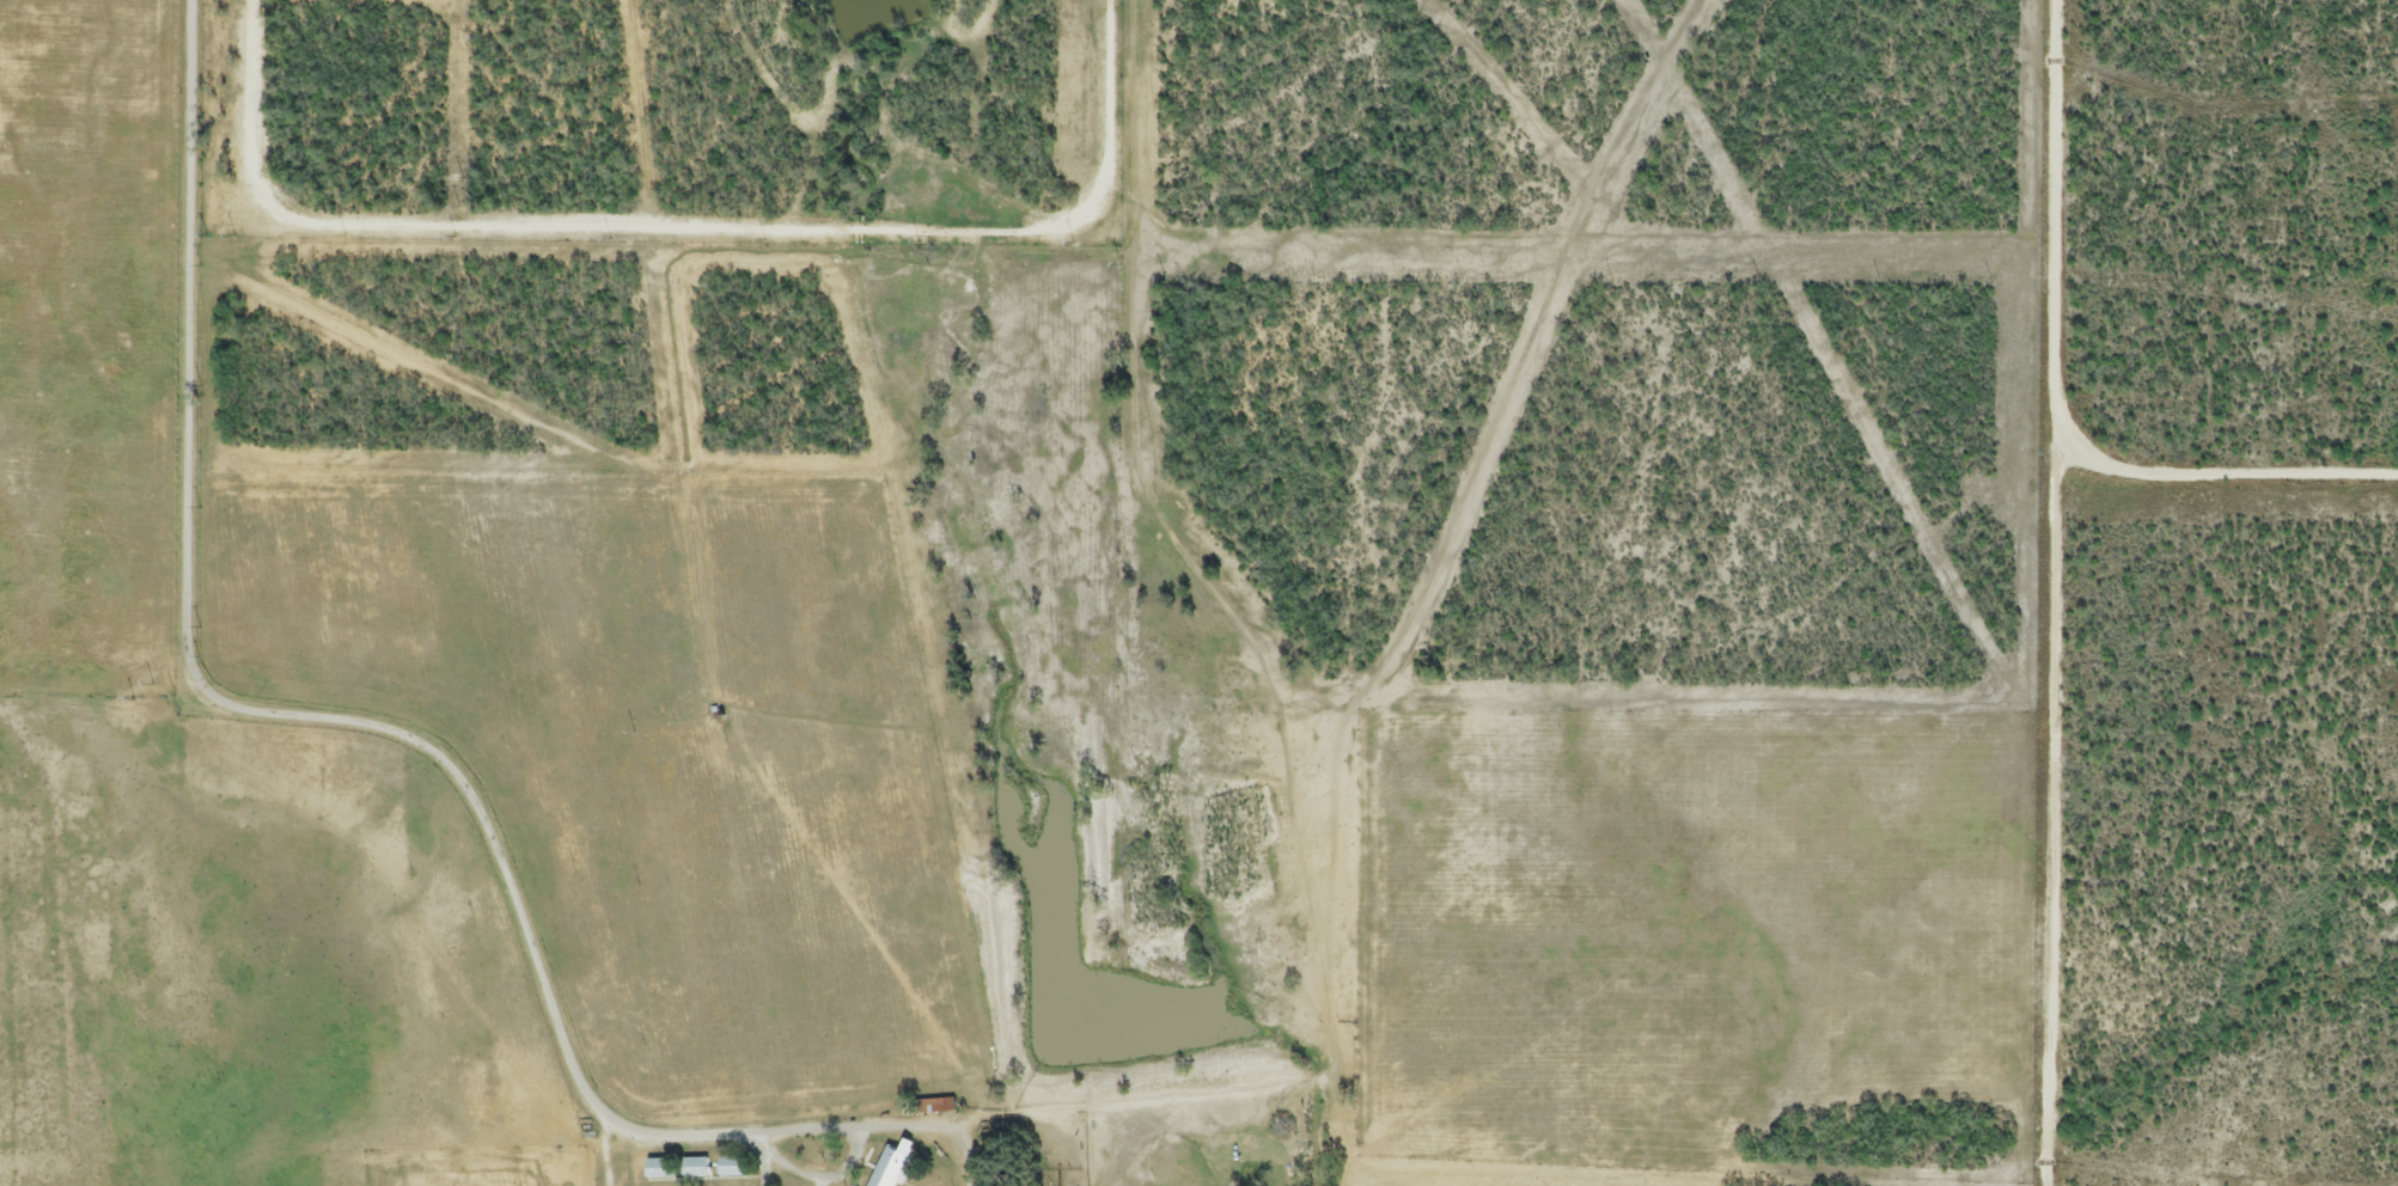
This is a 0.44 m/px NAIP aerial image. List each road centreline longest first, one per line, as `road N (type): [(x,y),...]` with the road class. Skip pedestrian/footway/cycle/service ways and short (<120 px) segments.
road 1 (residential): [(737,1131),(627,1133),(587,1109),(458,759),(373,710),(248,710),(188,670),(190,0)]
road 2 (residential): [(255,0),(250,219),(1102,228),(1102,0)]
road 3 (residential): [(2050,0),(2040,1185)]
road 4 (residential): [(2046,473),(2397,475)]

